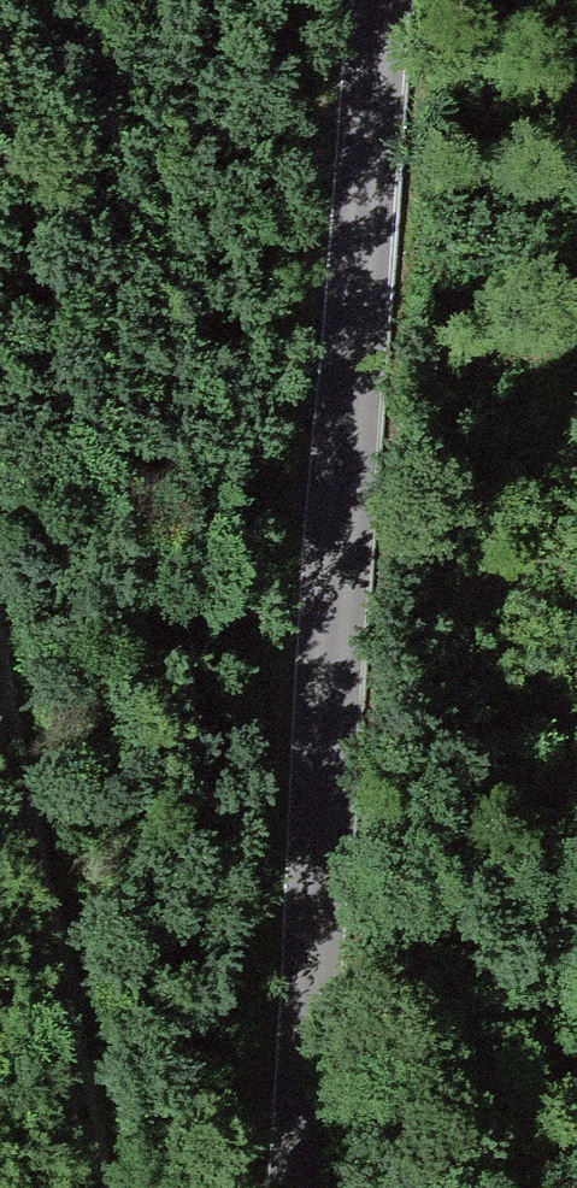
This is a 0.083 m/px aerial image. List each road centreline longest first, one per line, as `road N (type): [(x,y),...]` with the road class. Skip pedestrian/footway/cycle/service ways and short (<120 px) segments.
road 1 (tertiary): [(299,1187),(369,0)]
road 2 (track): [(0,584),(116,1187)]

